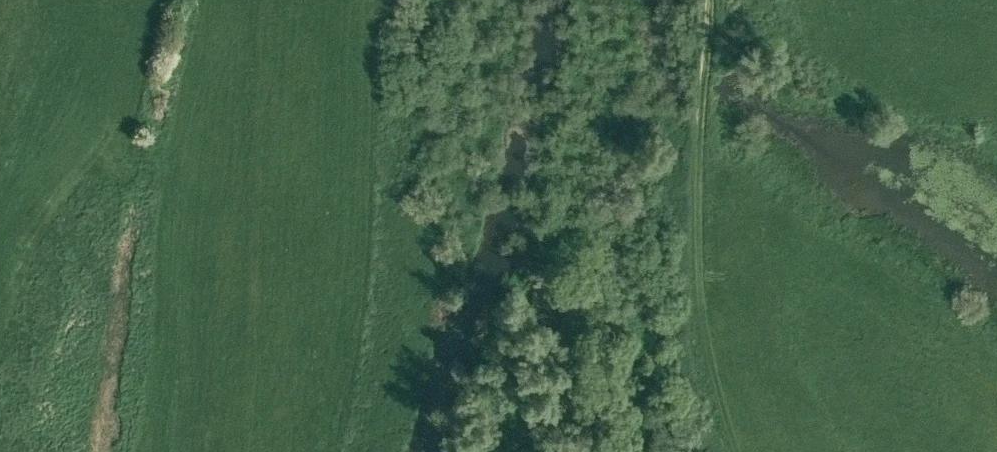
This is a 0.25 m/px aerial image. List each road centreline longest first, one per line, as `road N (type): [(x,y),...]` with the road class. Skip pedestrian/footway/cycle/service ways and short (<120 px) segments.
road 1 (track): [(711,0),(699,324),(732,451)]

